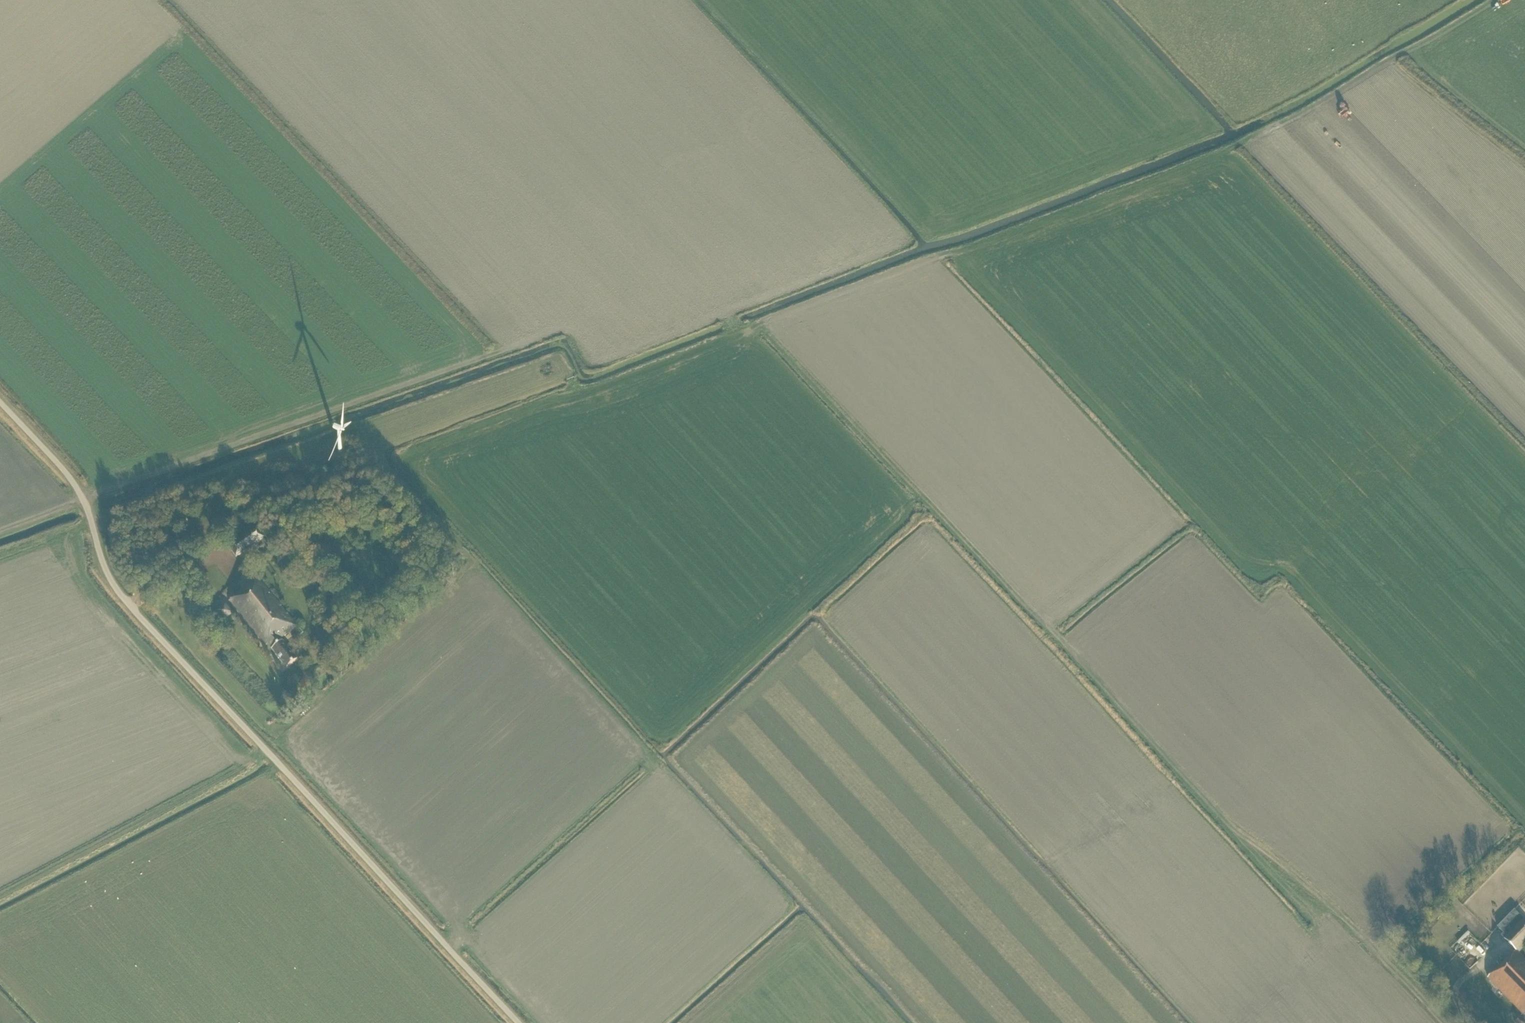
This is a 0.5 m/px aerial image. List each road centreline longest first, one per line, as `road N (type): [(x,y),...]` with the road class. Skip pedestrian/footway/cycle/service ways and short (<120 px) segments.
road 1 (unclassified): [(519,1022),(133,610),(108,575),(78,488),(0,403)]

